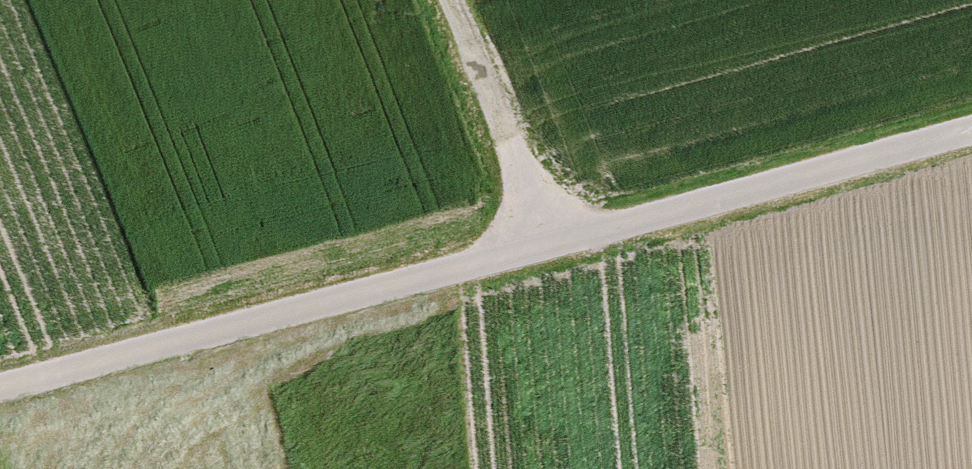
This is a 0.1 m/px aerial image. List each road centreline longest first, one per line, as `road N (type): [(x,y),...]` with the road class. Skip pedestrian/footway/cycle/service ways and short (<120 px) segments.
road 1 (unclassified): [(971,144),(0,396)]
road 2 (track): [(445,0),(551,253)]

